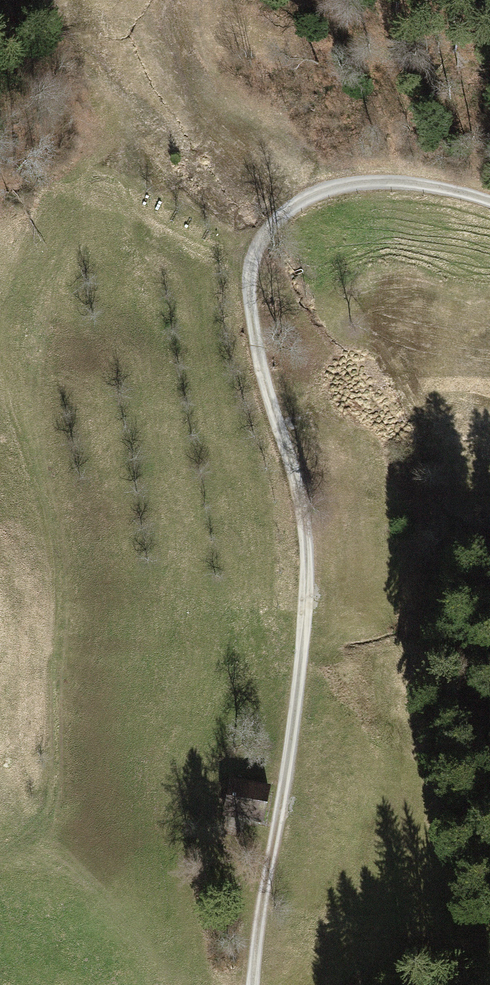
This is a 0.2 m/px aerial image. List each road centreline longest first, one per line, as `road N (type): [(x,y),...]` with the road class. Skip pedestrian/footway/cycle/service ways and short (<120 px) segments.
road 1 (track): [(251,984),(294,717),(303,529),(247,324),(248,259),(289,205),(344,185),(403,183),(489,201)]
road 2 (track): [(0,847),(34,829),(50,804),(55,772),(64,570),(38,454),(33,385),(57,235),(77,183),(99,181),(248,259)]

